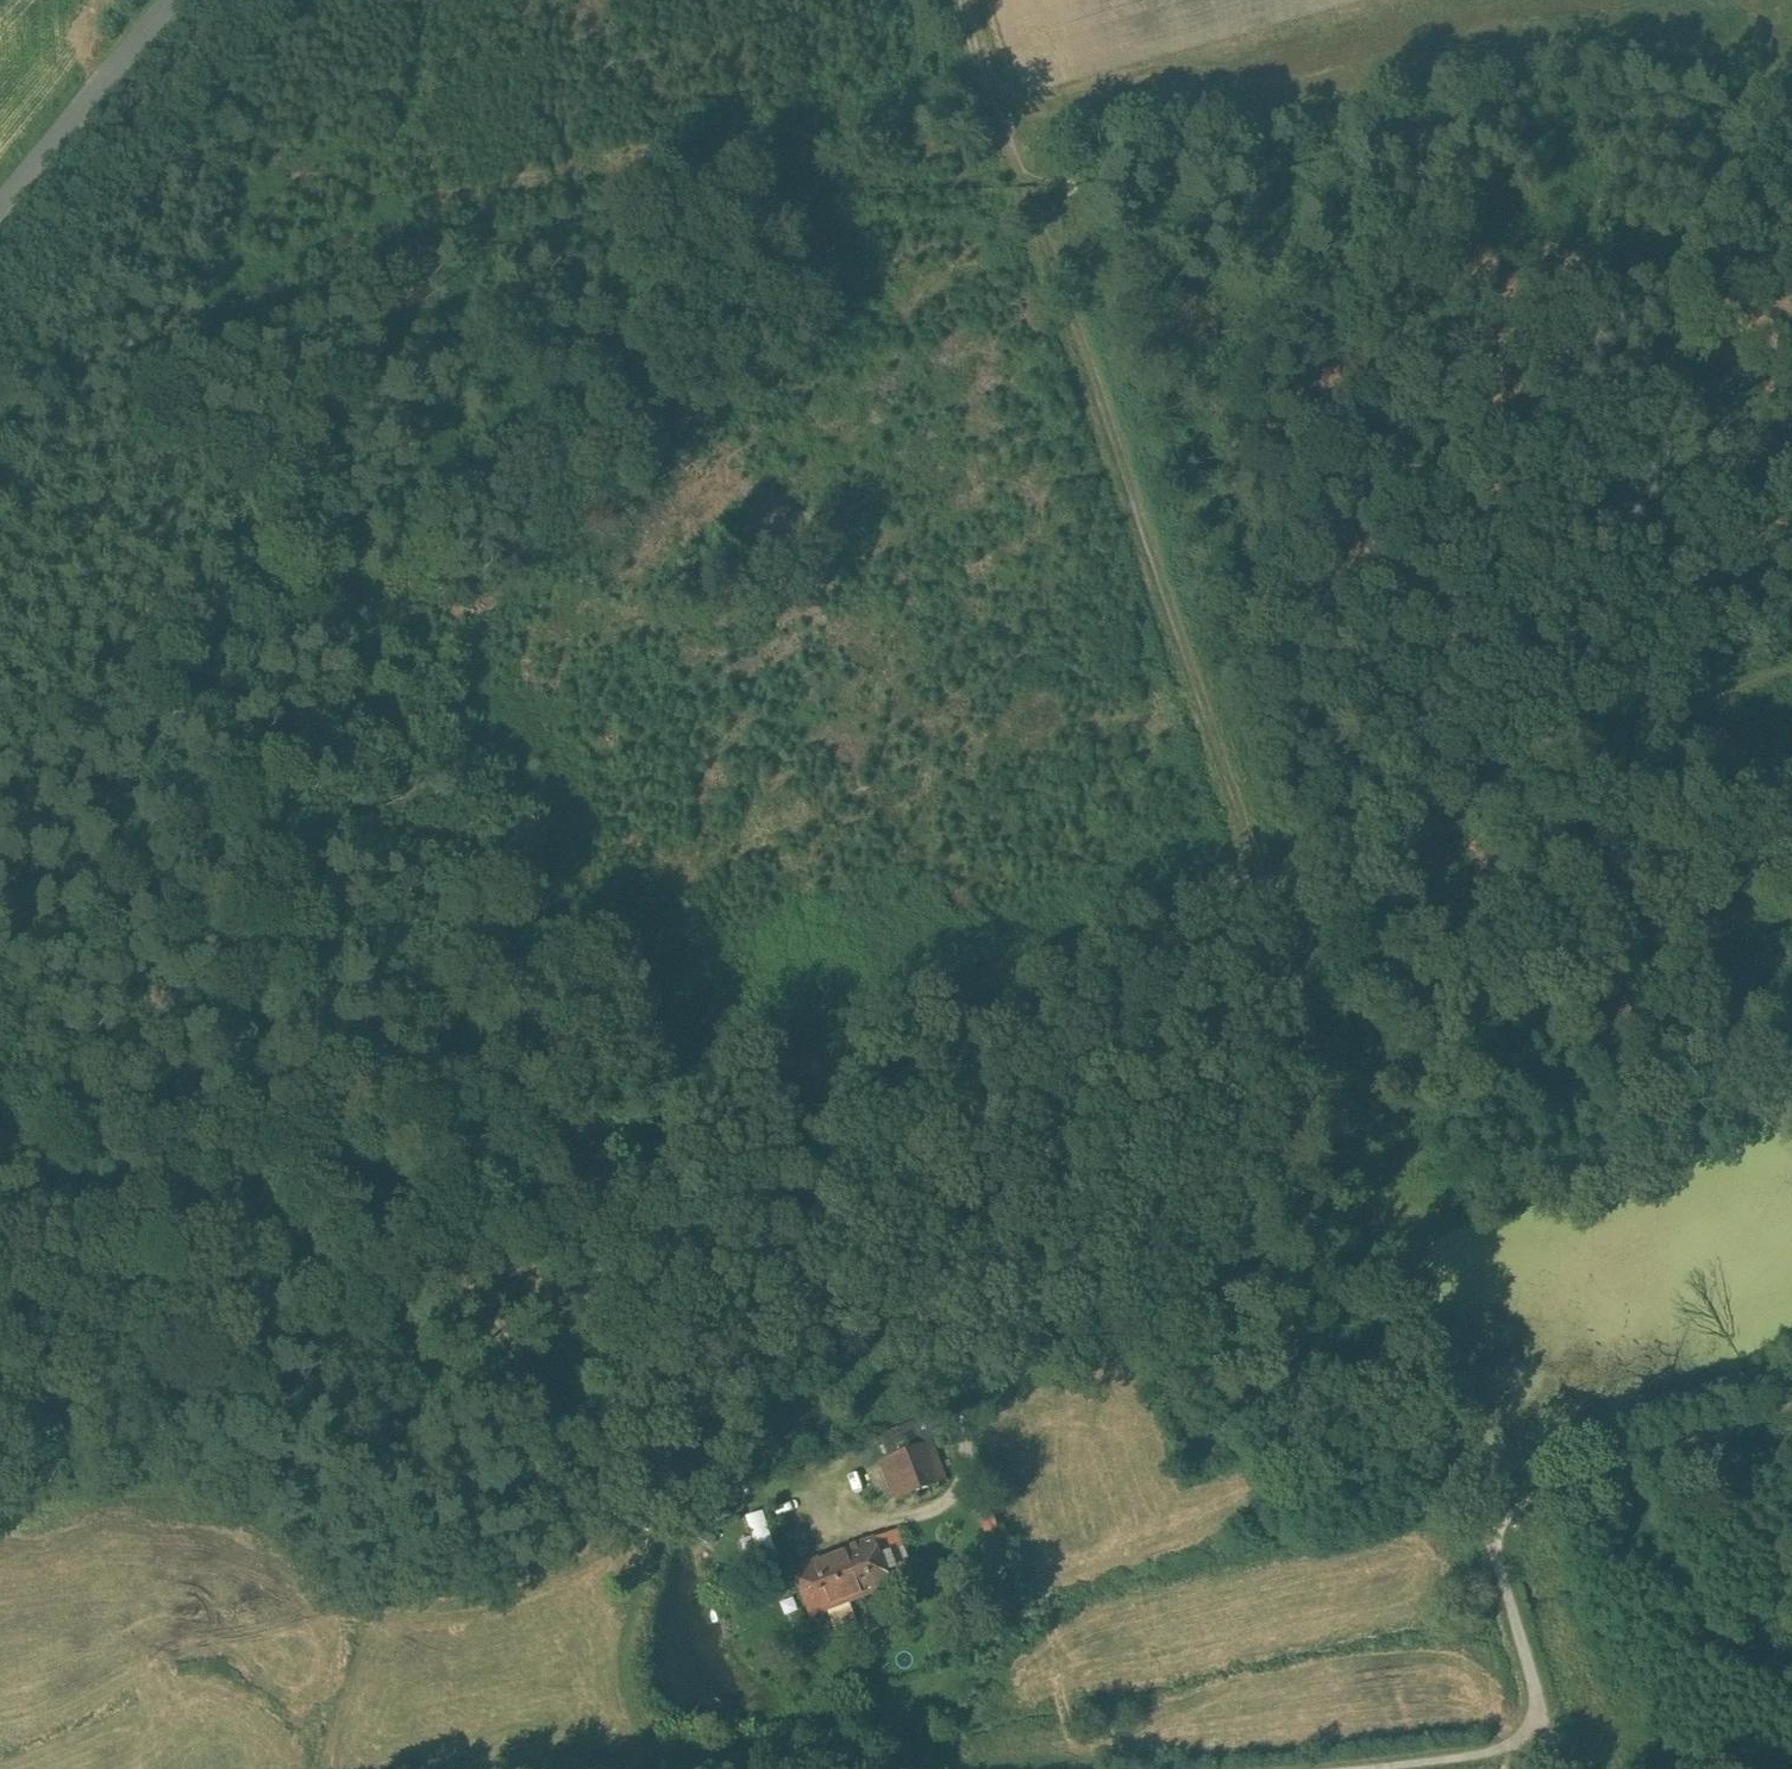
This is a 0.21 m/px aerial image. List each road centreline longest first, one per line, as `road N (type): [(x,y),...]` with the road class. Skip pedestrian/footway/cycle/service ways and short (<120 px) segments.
road 1 (track): [(0,870),(92,866),(165,901),(248,995),(367,1164),(412,1192),(500,1176),(632,1117),(823,1048),(954,1401)]
road 2 (track): [(966,0),(978,65),(1116,475),(1264,878)]
road 3 (track): [(1005,137),(1654,43),(1791,72)]
road 4 (track): [(1264,878),(1485,1526)]
road 5 (track): [(1791,664),(1264,878)]
road 6 (track): [(1264,878),(823,1048)]
road 7 (track): [(1485,1526),(1791,1408)]
road 8 (unclassified): [(0,207),(168,0)]
road 9 (track): [(1485,1526),(1552,1742)]
road 10 (track): [(1552,1742),(1353,1768)]

